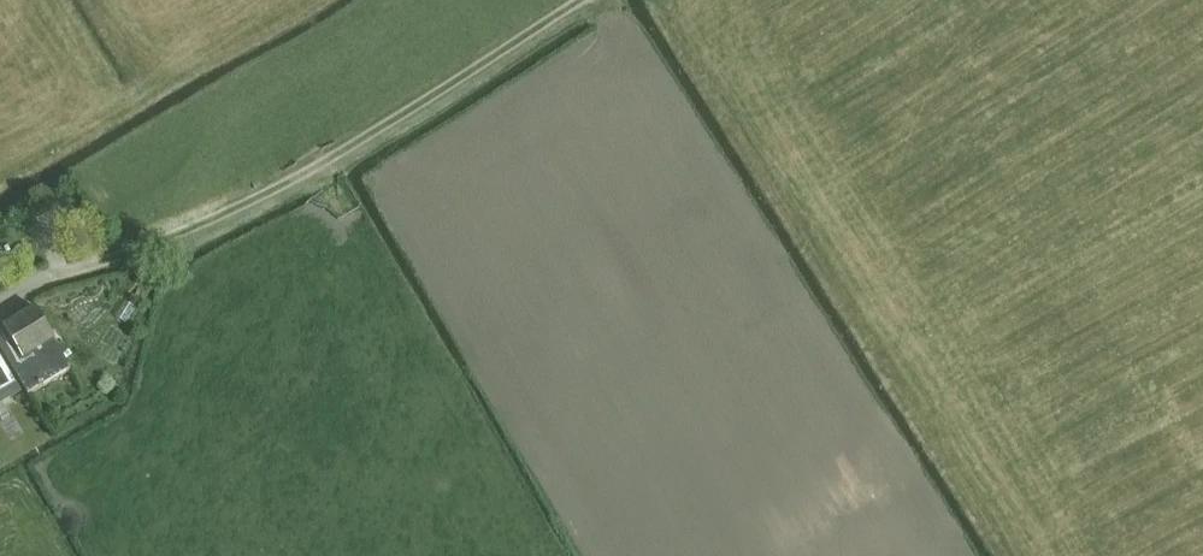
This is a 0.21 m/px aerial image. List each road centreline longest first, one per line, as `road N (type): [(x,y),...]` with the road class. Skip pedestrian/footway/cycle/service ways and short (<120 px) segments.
road 1 (track): [(0,306),(39,283),(130,260),(275,192),(577,0)]

